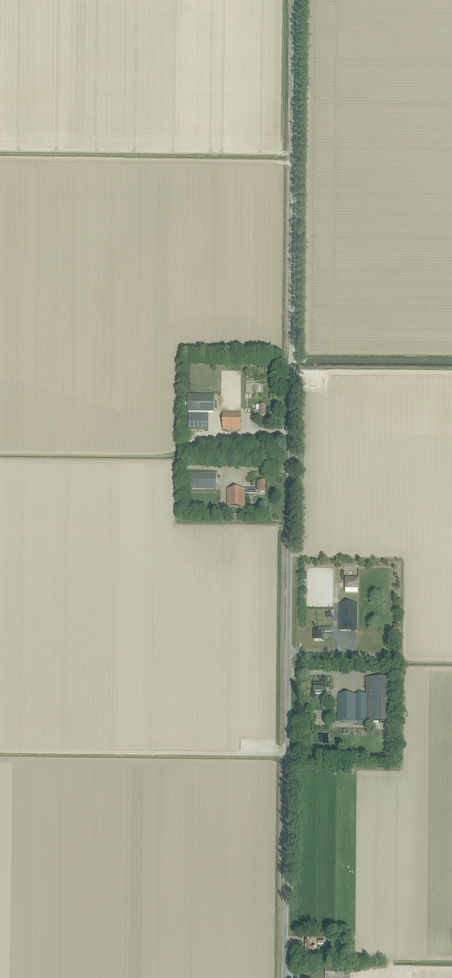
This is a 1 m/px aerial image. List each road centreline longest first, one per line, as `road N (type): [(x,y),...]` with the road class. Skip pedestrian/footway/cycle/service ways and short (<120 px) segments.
road 1 (unclassified): [(284,977),(296,0)]

